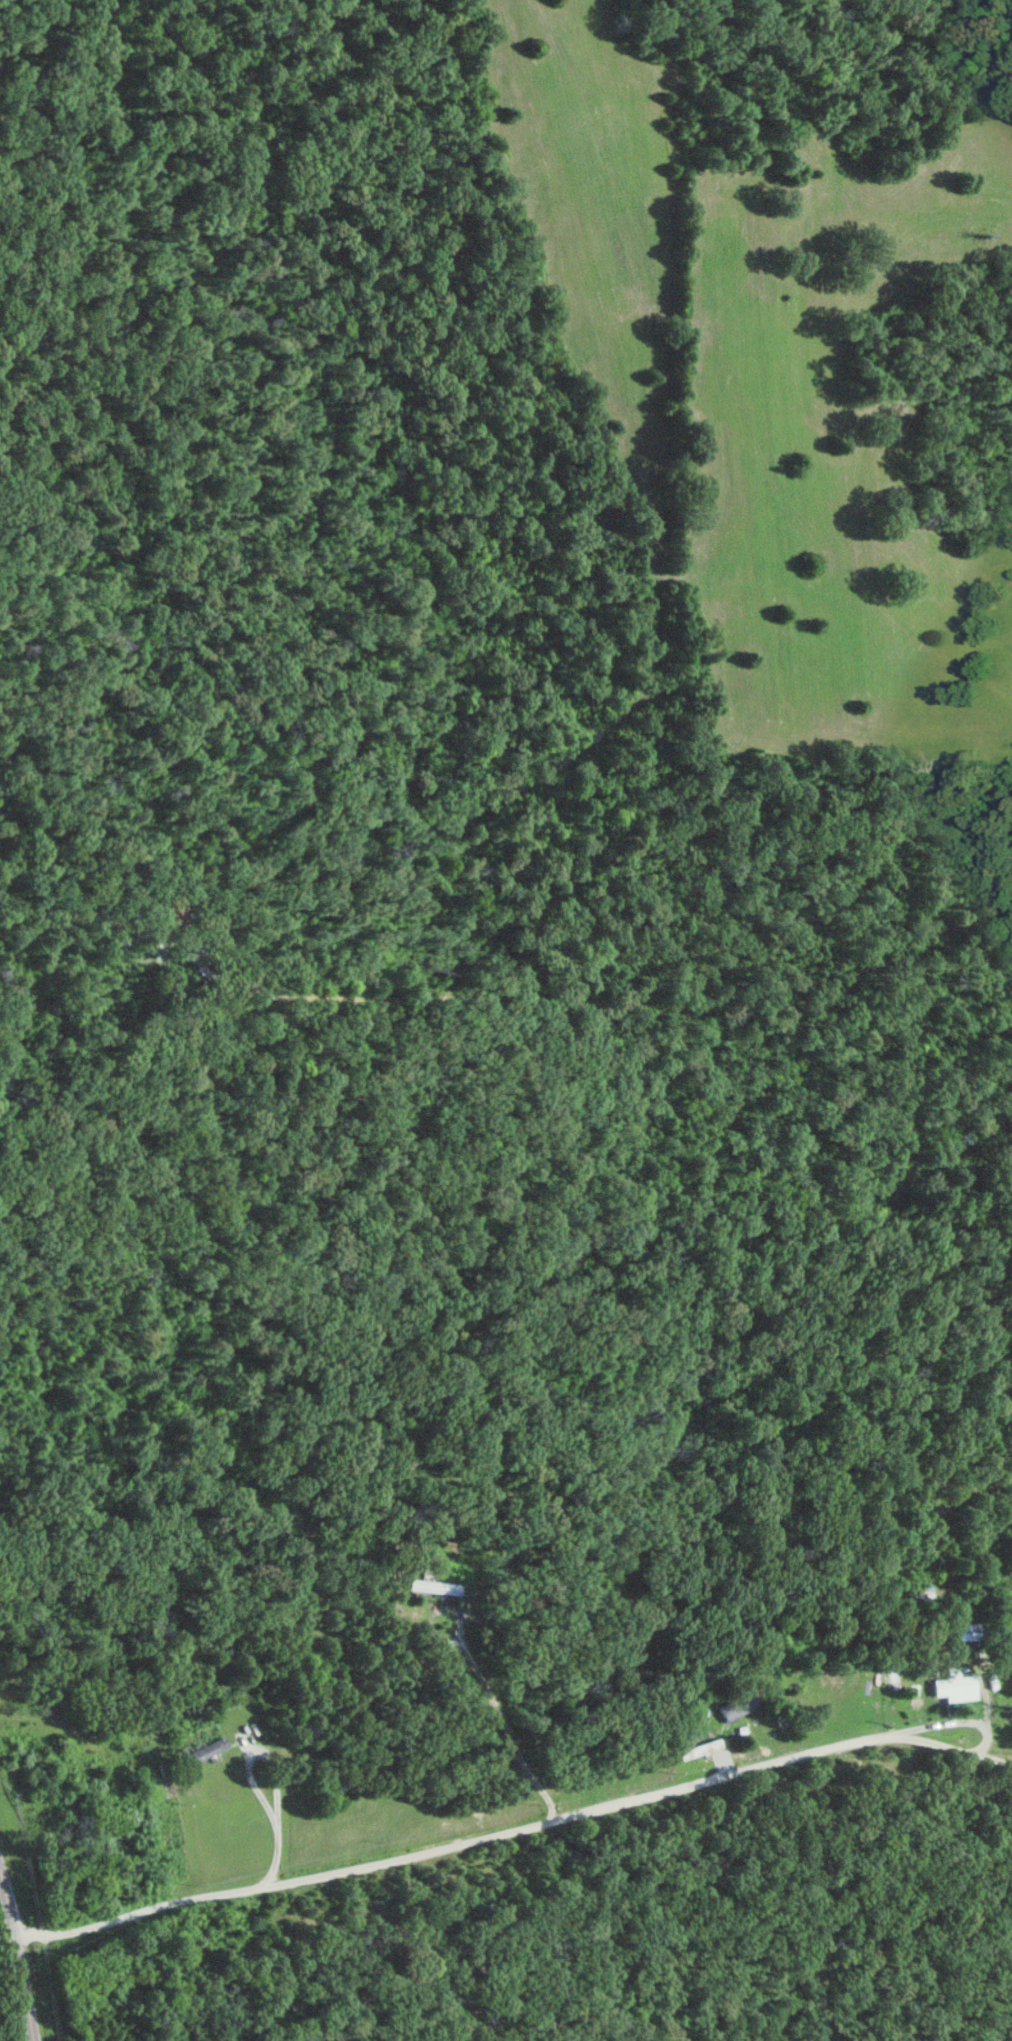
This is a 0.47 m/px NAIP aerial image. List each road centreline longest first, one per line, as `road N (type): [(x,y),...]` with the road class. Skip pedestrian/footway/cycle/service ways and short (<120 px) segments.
road 1 (residential): [(17,1934),(965,1717)]

